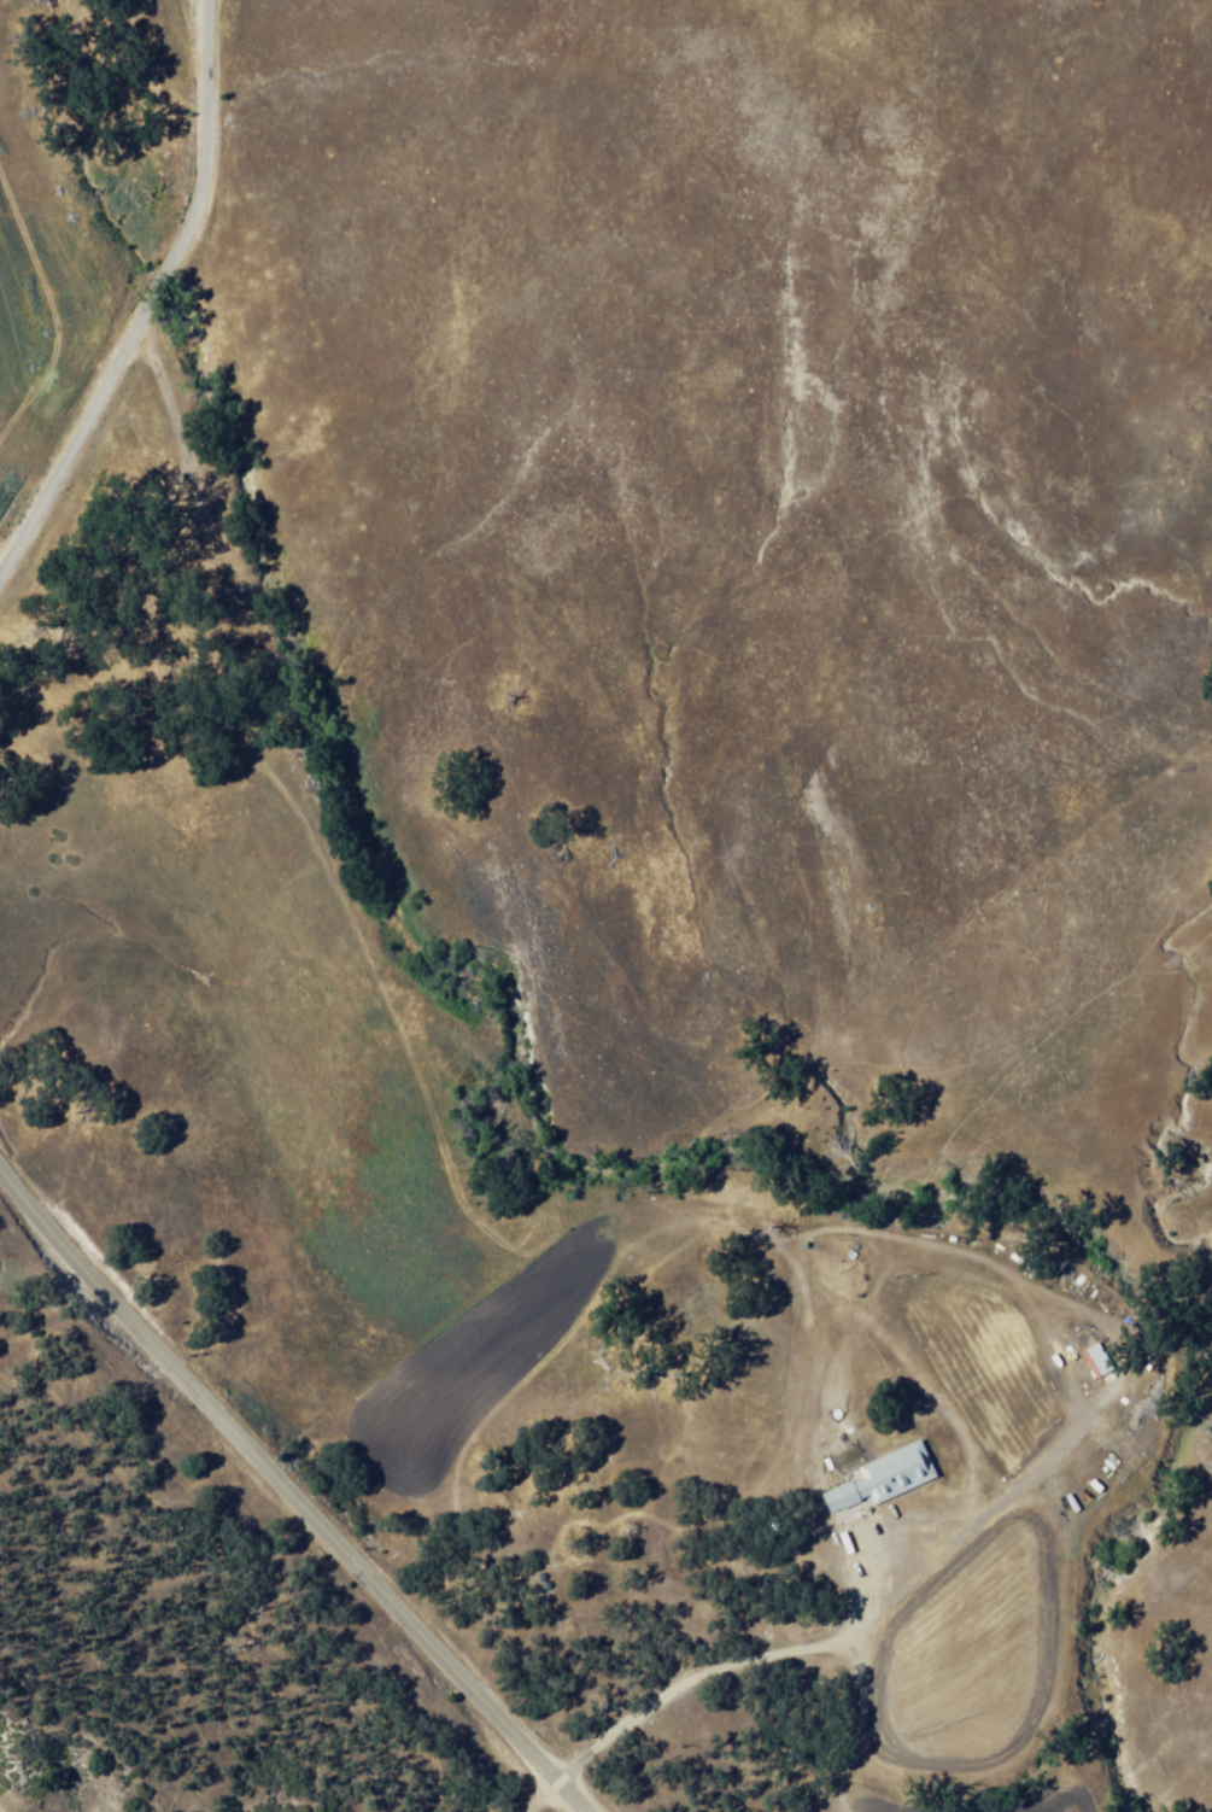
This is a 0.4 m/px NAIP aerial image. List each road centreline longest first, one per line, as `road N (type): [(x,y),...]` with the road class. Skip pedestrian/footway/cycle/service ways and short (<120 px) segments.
road 1 (secondary): [(0,1154),(101,1279),(585,1811)]

